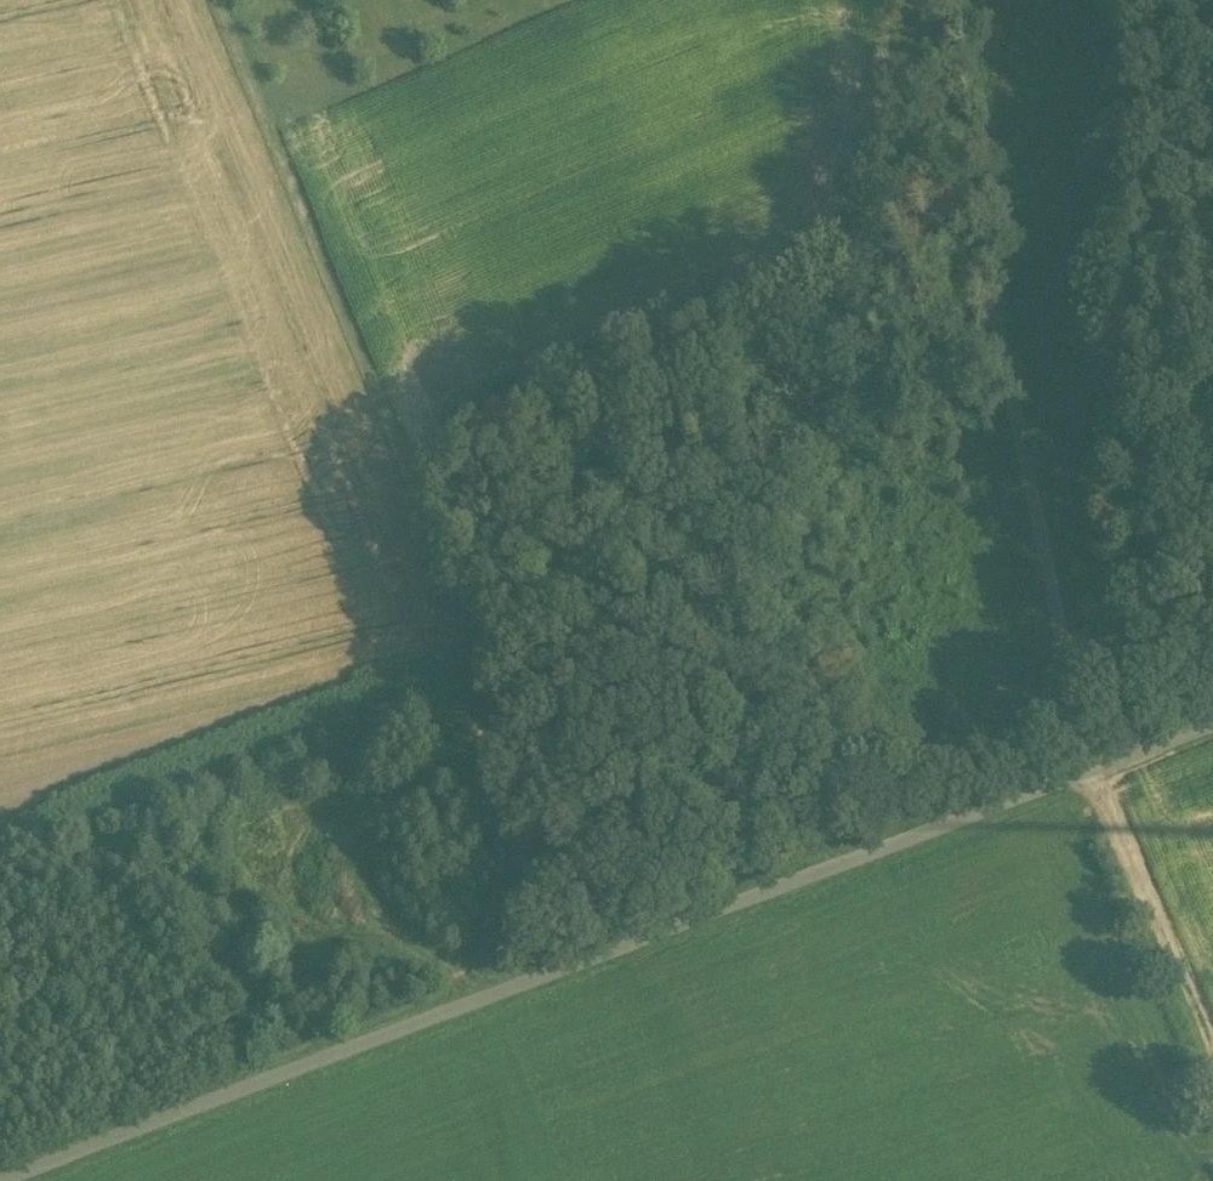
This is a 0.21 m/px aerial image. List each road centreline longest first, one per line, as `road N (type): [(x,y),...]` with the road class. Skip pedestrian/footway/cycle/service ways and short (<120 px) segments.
road 1 (unclassified): [(1093,764),(18,1180)]
road 2 (unclassified): [(1093,764),(928,0)]
road 3 (track): [(1212,1061),(1093,764)]
road 4 (unclassified): [(1212,720),(1093,764)]

